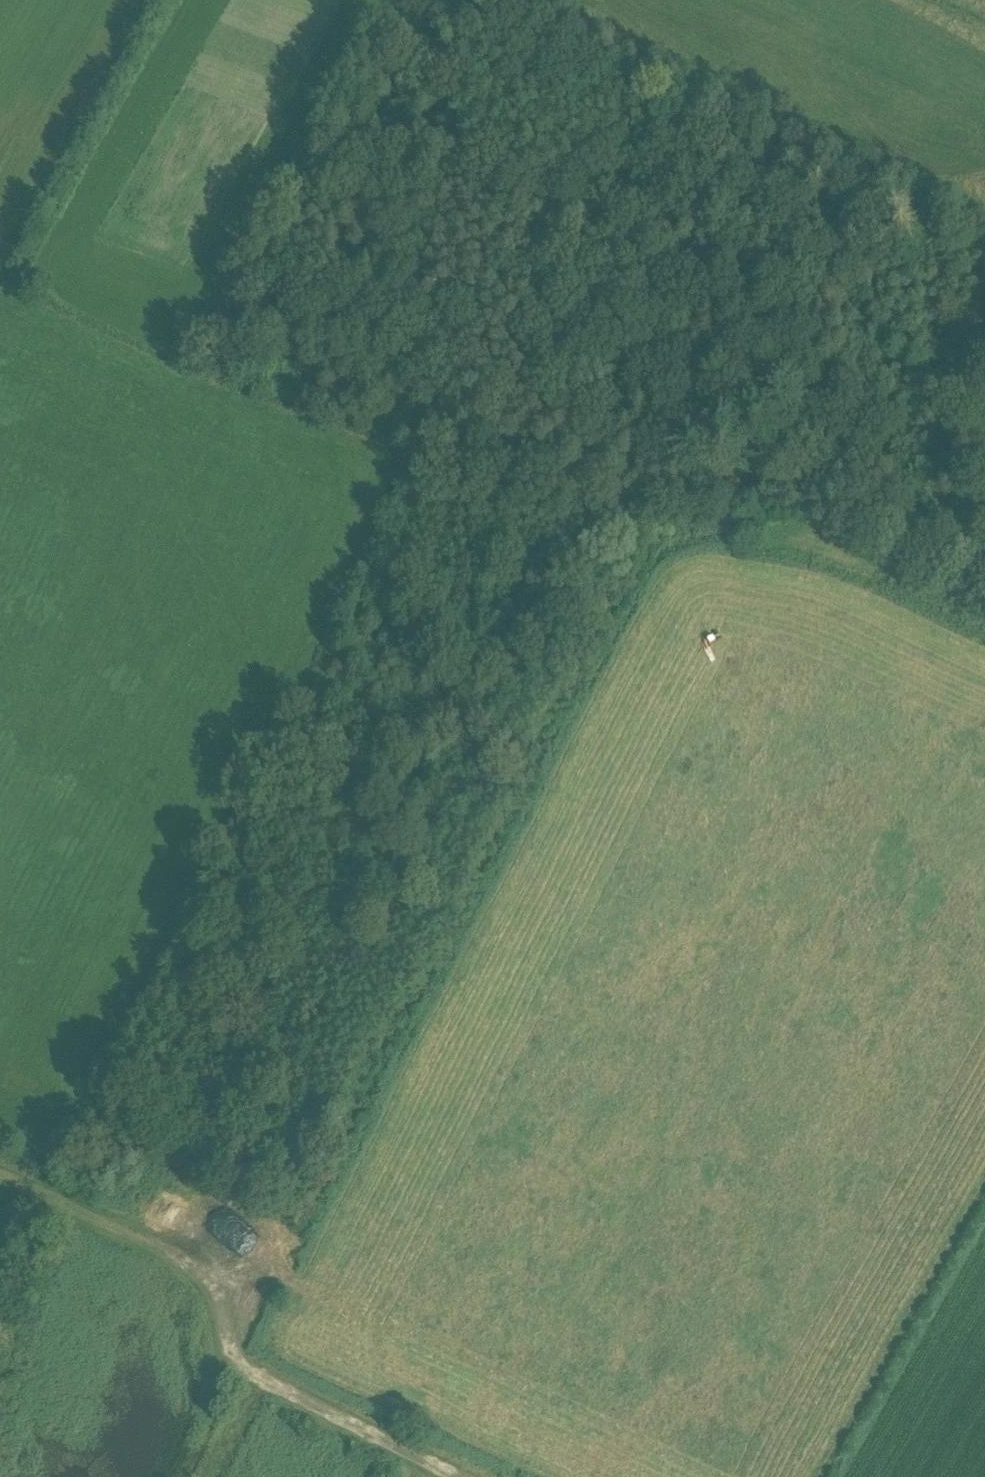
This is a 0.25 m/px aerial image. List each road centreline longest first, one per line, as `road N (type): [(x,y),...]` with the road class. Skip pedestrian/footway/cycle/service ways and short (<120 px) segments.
road 1 (track): [(214,1170),(467,668),(494,606),(502,519),(486,428),(205,319)]
road 2 (track): [(0,1180),(181,1260),(219,1296),(235,1359),(451,1476)]
road 3 (track): [(486,428),(984,620)]

